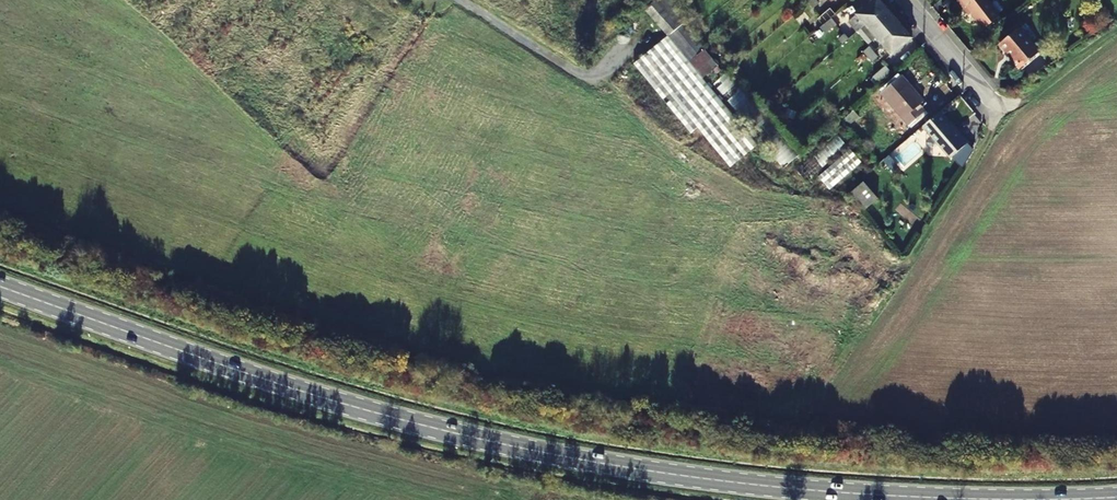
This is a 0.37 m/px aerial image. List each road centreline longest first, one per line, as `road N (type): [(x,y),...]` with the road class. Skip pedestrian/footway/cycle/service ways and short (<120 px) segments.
road 1 (secondary): [(0,285),(481,442),(671,474),(892,497),(1061,499)]
road 2 (track): [(1116,29),(997,107),(980,157),(900,274)]
road 3 (track): [(632,45),(598,80),(464,0)]
road 4 (track): [(900,274),(752,158)]
road 5 (track): [(900,274),(811,414)]
road 6 (residential): [(997,107),(907,0)]

